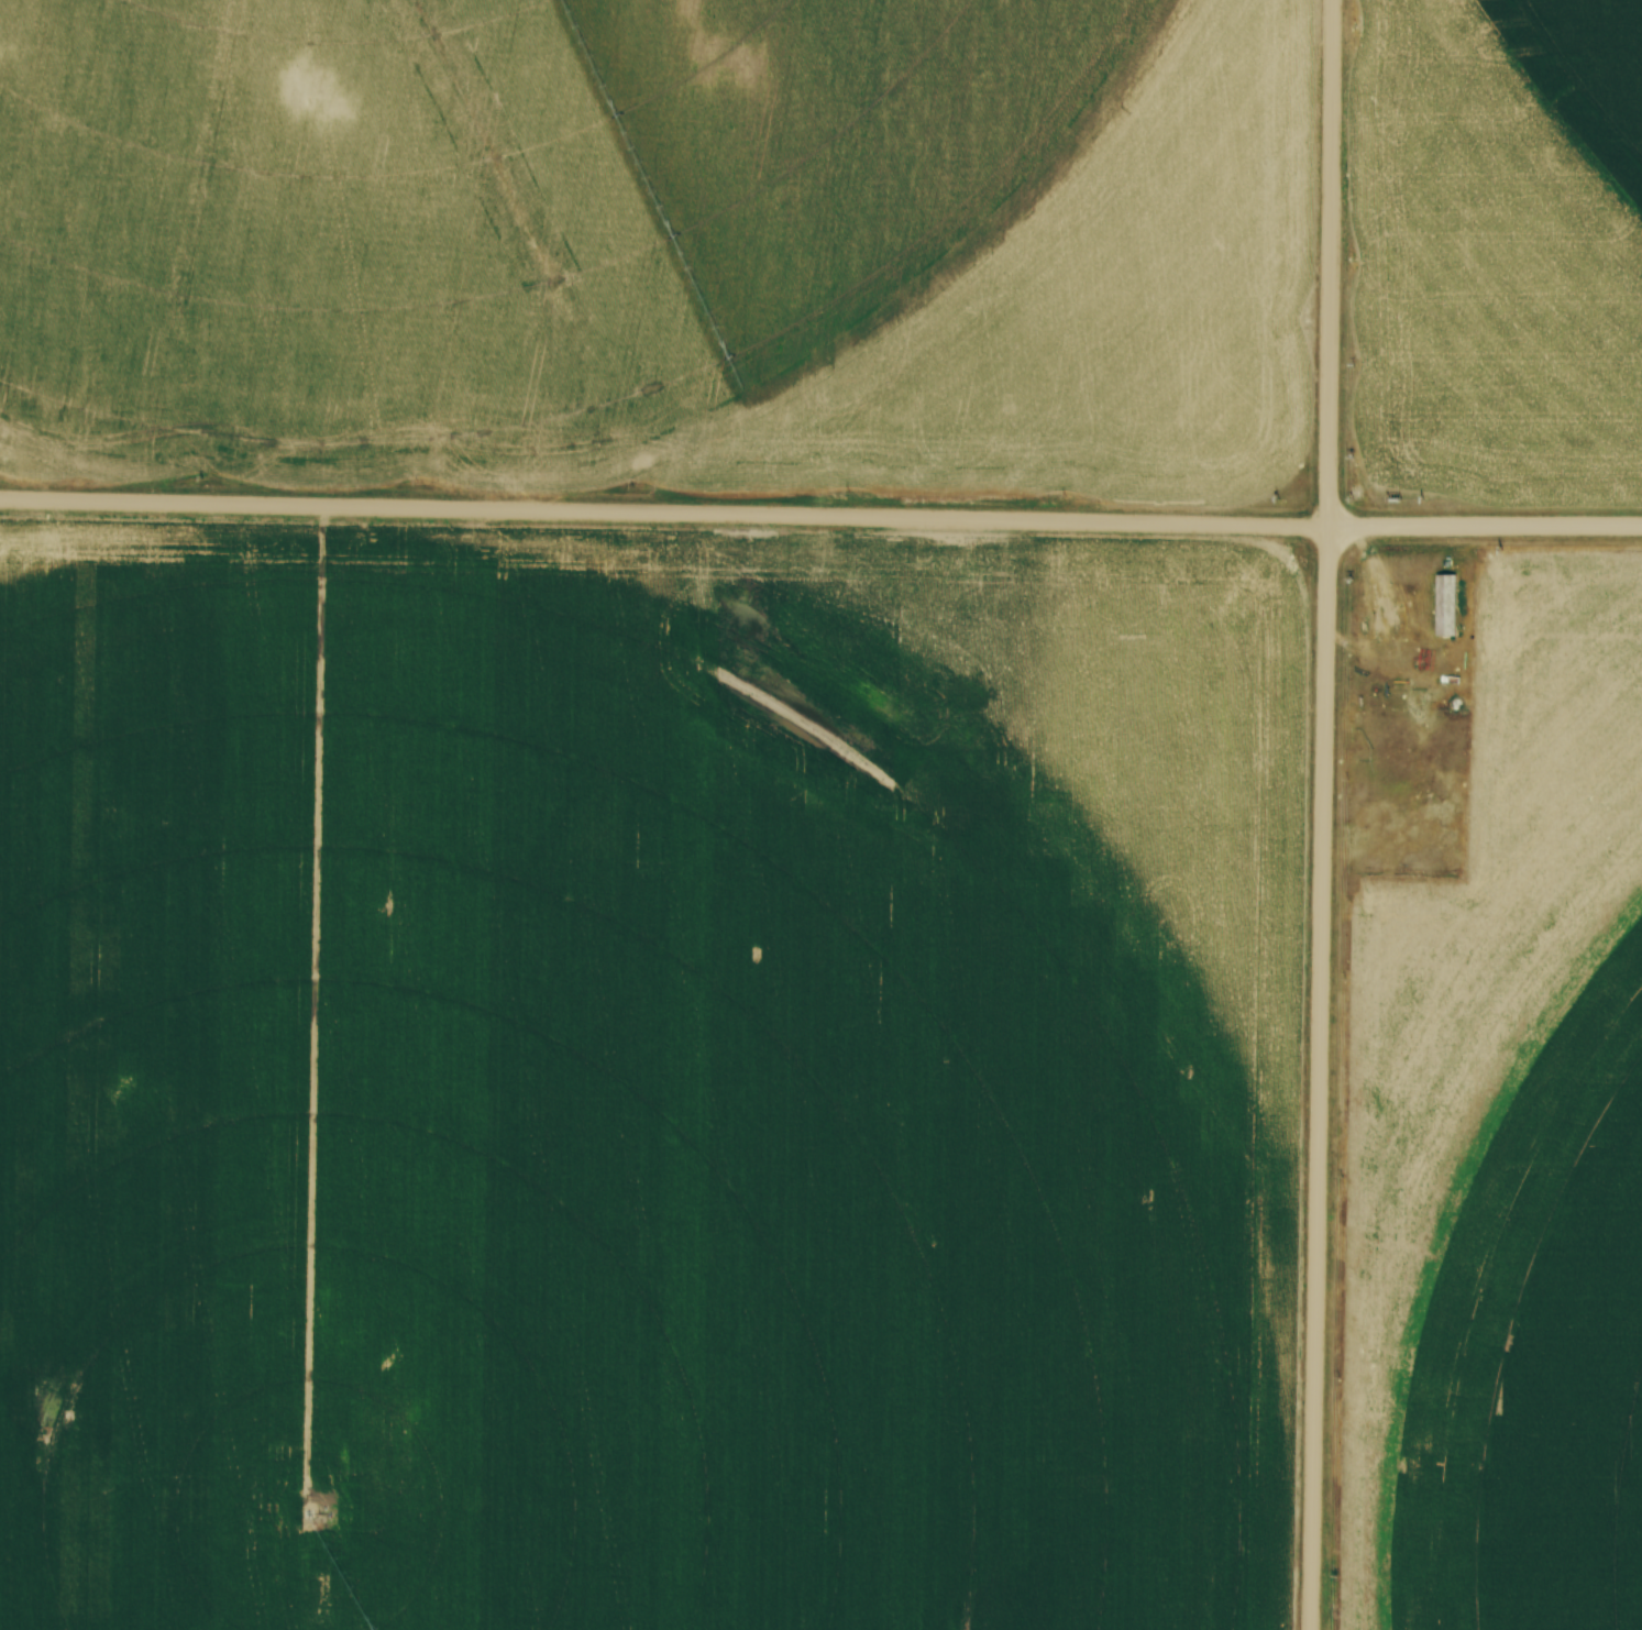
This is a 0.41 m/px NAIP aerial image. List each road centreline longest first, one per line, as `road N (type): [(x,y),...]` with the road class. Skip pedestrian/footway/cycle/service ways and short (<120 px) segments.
road 1 (residential): [(1641,526),(0,499)]
road 2 (tertiary): [(1310,1629),(1330,0)]

